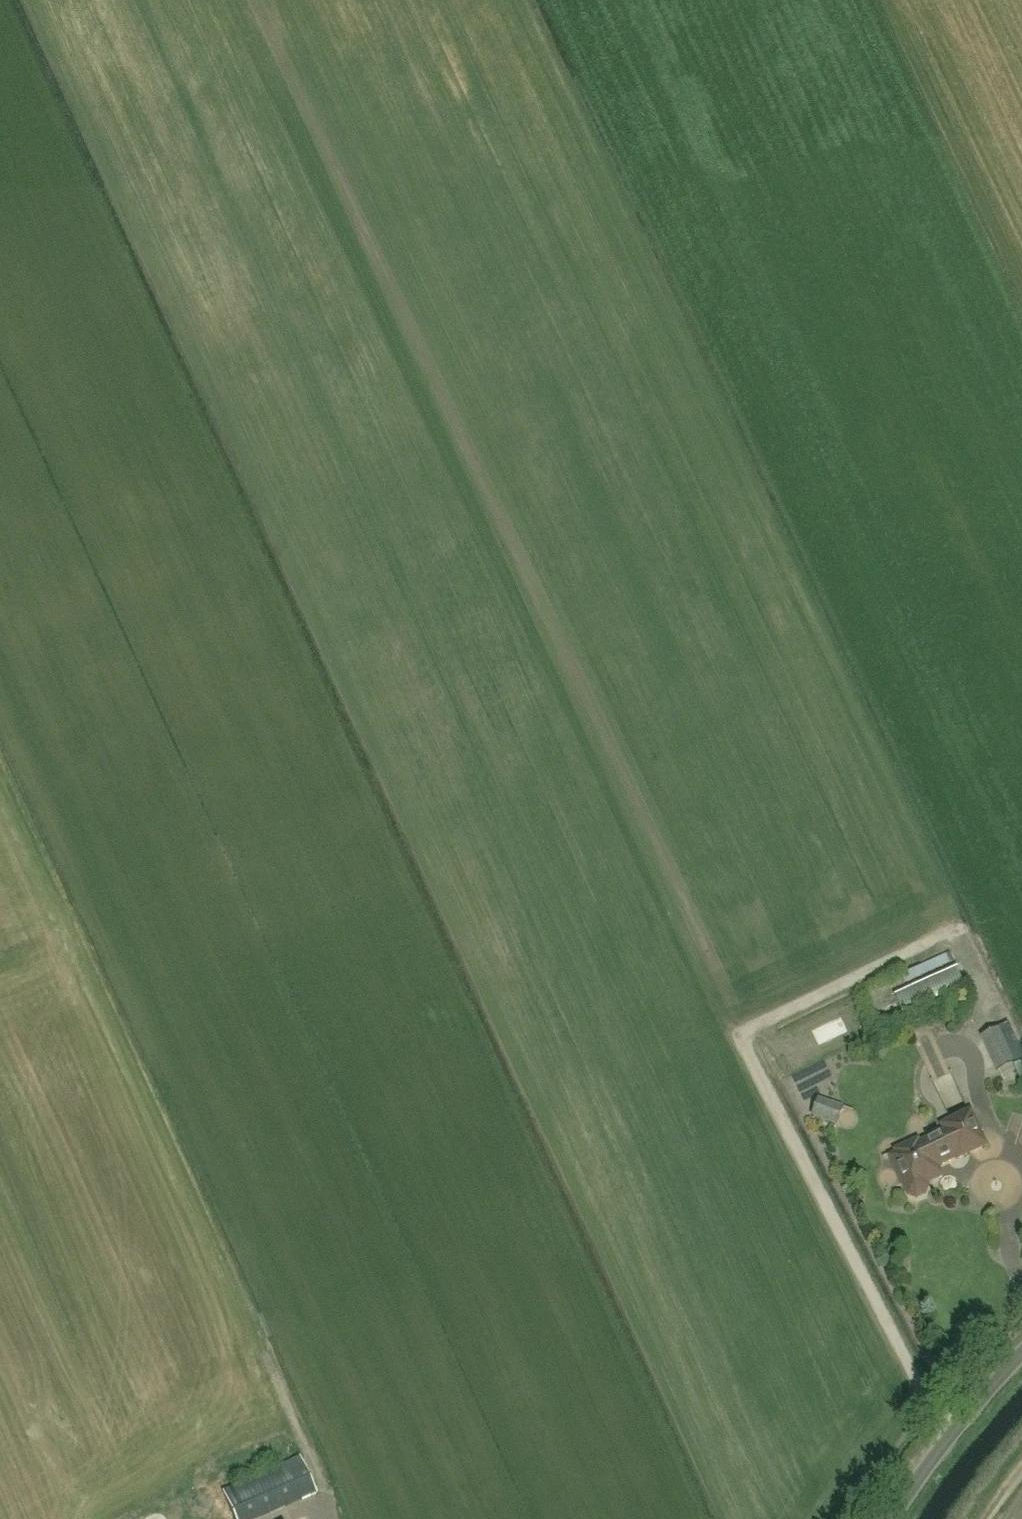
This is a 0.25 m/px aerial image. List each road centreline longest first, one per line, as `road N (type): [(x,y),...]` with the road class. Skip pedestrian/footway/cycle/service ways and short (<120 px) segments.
road 1 (unclassified): [(892,1518),(1021,1356)]

